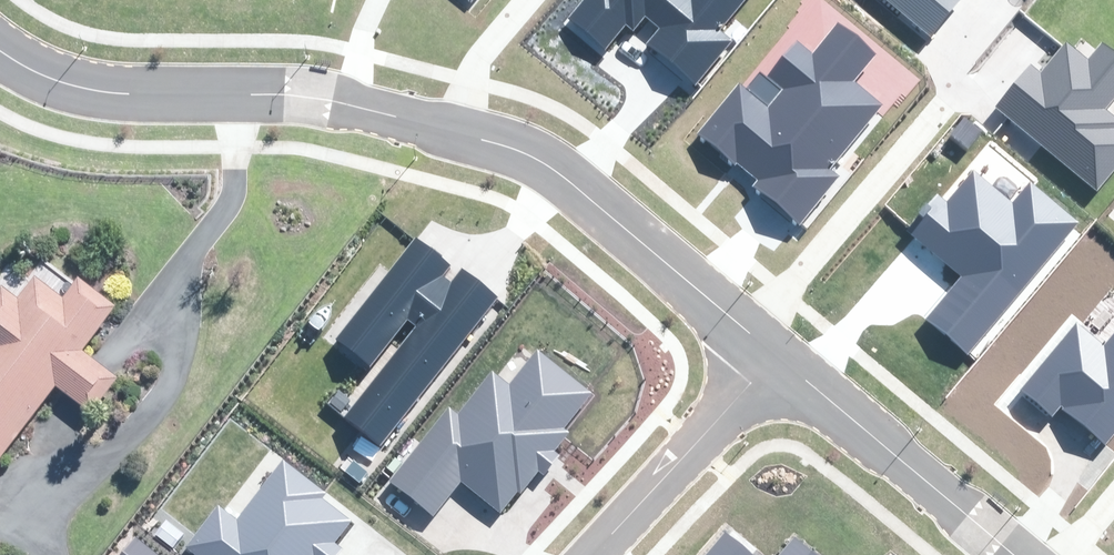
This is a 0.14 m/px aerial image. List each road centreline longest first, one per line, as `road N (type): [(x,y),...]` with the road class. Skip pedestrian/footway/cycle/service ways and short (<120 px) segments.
road 1 (residential): [(773,357),(524,155),(306,98),(64,84),(0,49)]
road 2 (residential): [(1010,554),(773,357)]
road 3 (residential): [(773,357),(598,554)]

